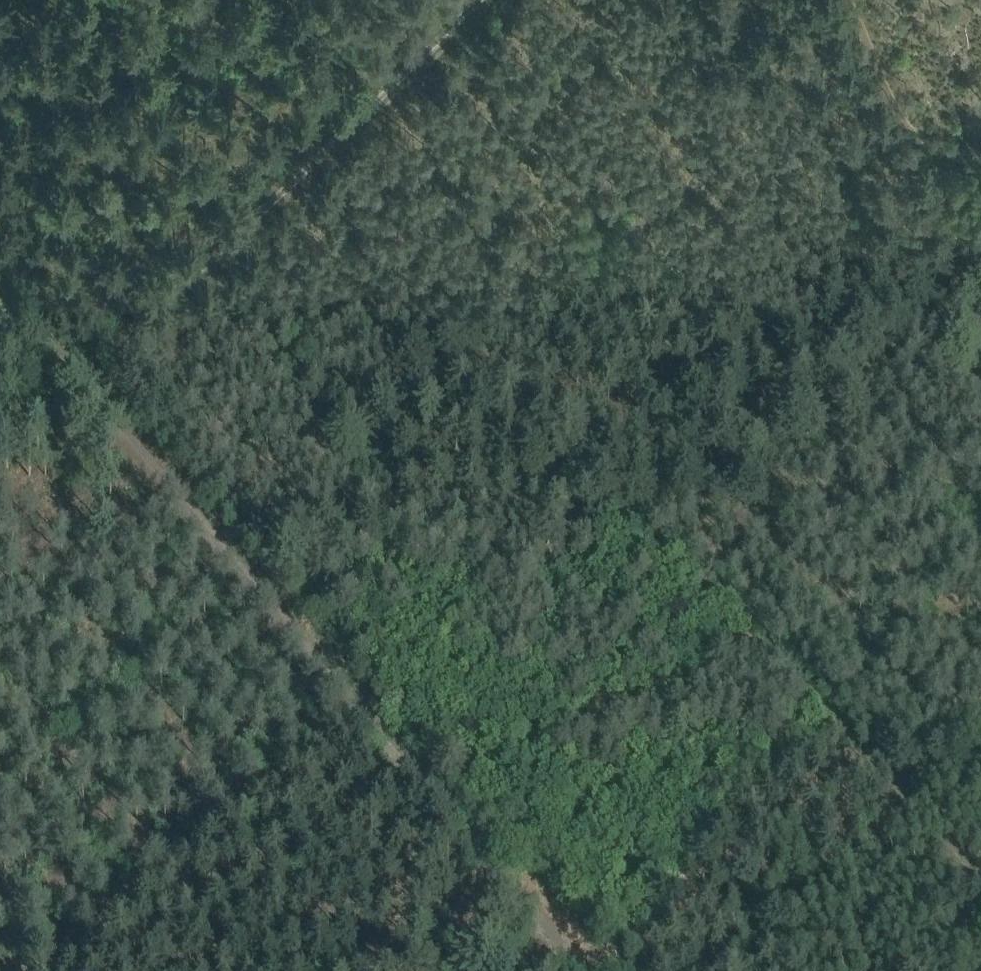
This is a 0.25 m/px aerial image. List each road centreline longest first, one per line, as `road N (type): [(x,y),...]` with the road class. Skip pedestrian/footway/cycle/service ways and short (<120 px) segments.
road 1 (track): [(593,970),(188,509),(0,278)]
road 2 (track): [(117,343),(490,0)]
road 3 (track): [(980,226),(869,0)]
road 4 (track): [(117,343),(0,439)]

